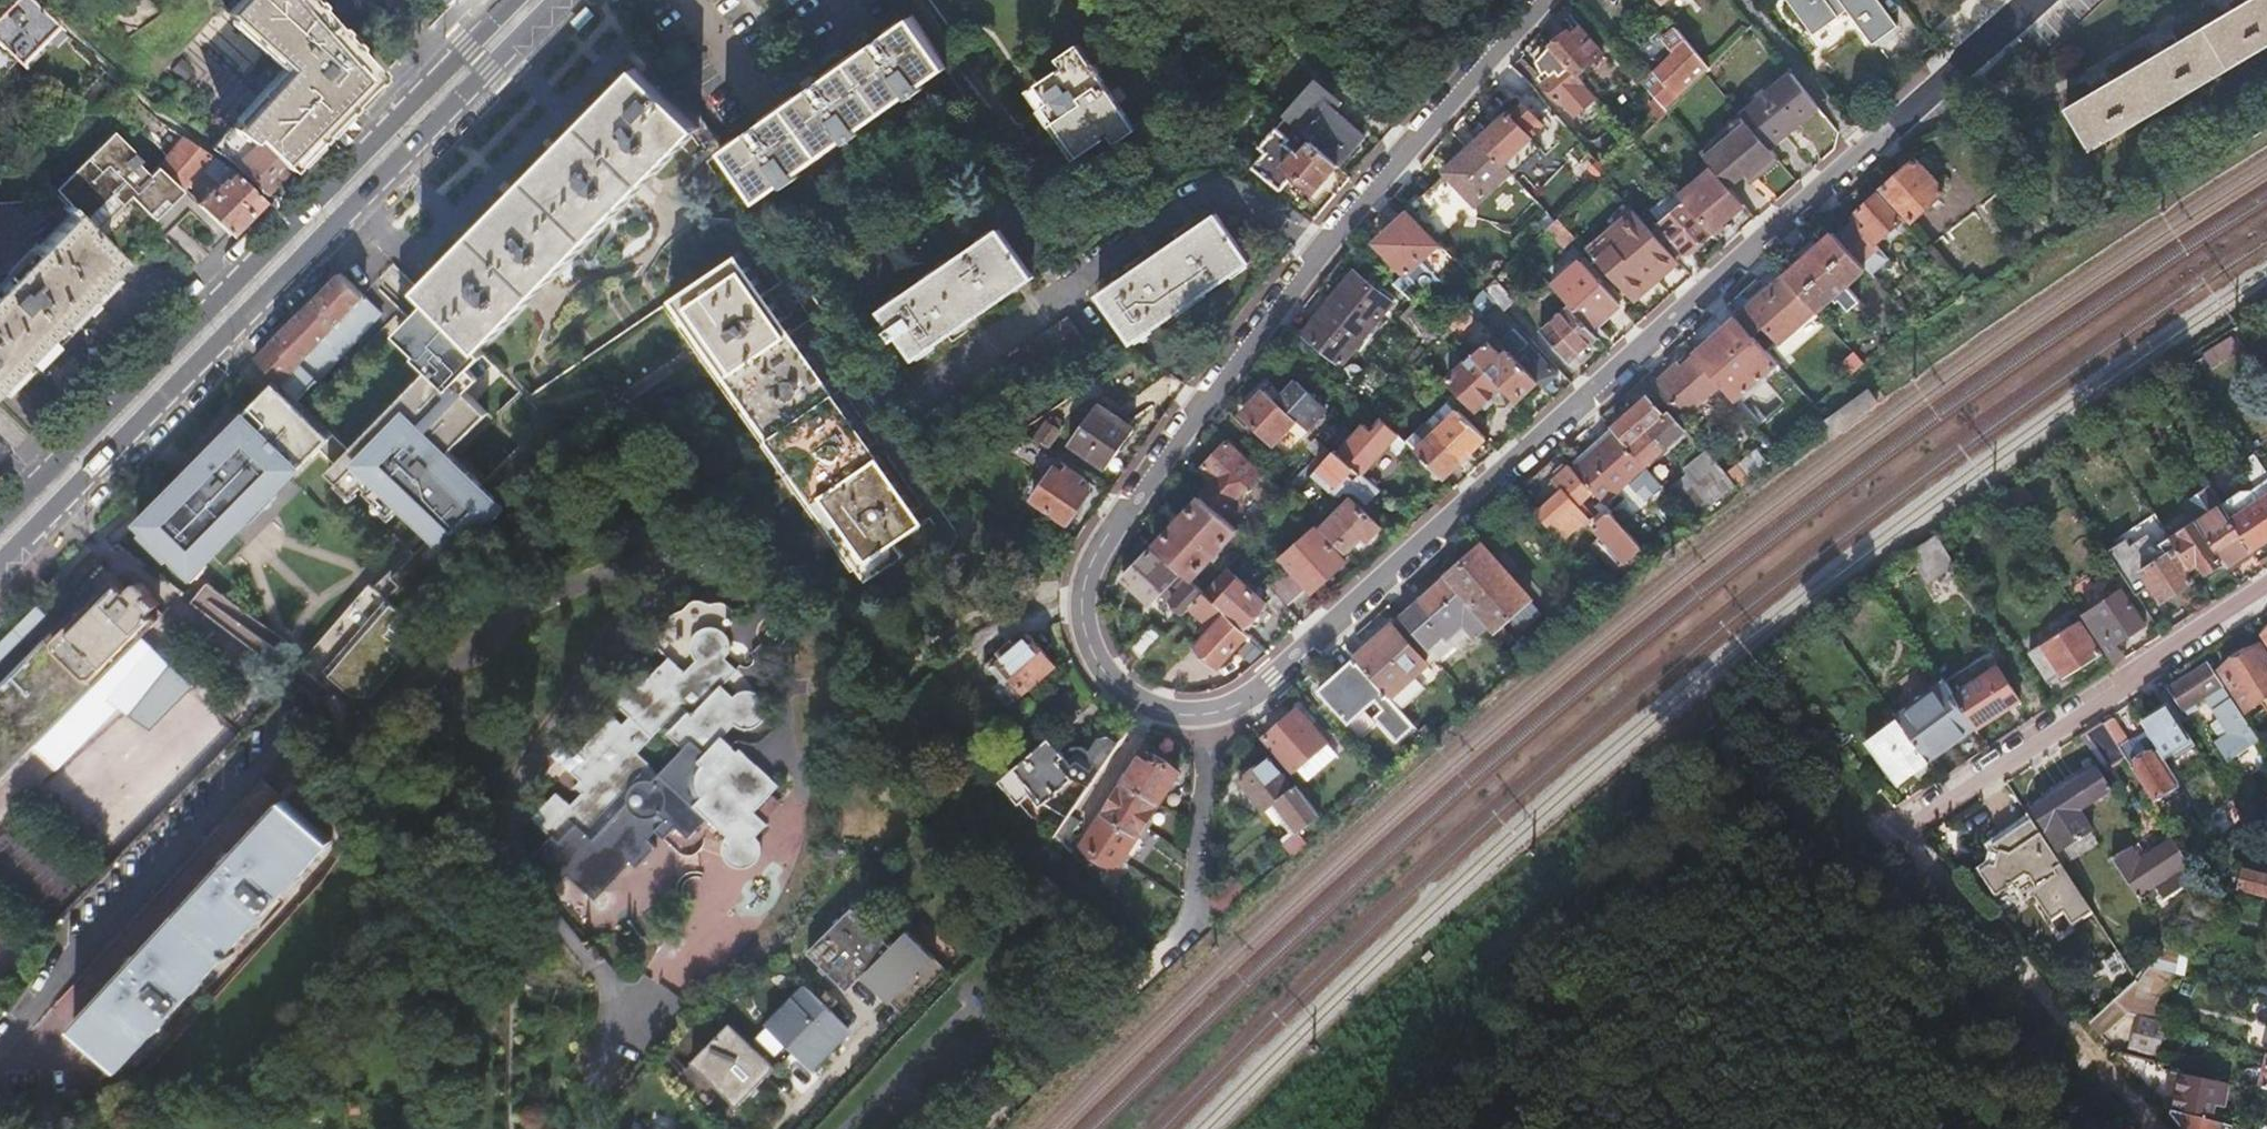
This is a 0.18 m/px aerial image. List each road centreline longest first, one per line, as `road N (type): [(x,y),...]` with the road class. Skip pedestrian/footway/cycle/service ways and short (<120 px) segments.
road 1 (residential): [(1547,0),(1357,200),(1099,549),(1085,582),(1083,623),(1107,675),(1130,698),(1159,713),(1204,714),(1254,699),(2030,0)]
road 2 (primary): [(0,541),(536,0)]
road 3 (residential): [(1942,805),(2266,598)]

